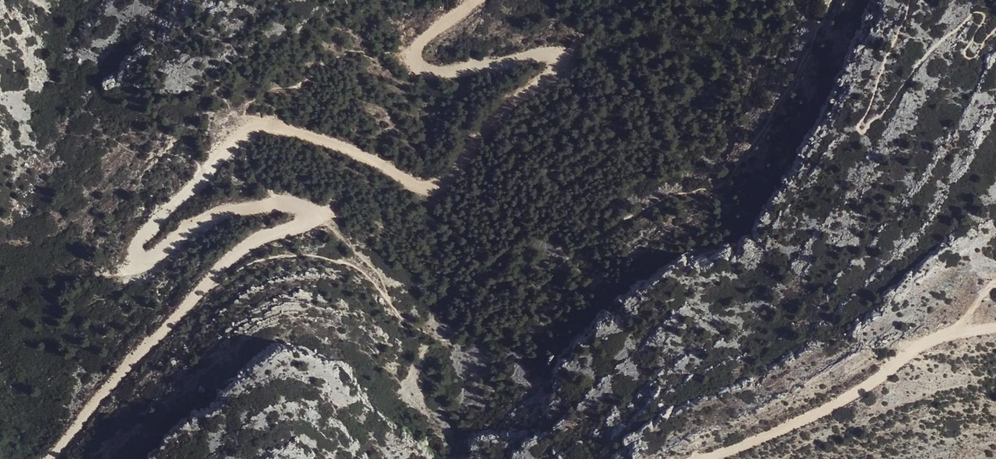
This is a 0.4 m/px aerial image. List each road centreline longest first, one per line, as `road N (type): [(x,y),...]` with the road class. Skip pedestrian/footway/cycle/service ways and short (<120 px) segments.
road 1 (track): [(51,458),(230,262),(312,224),(291,208),(251,209),(187,236),(145,265),(136,260),(136,246),(244,137),(302,135),(431,190),(452,178),(491,124),(559,70),(547,57),(481,71),(415,67),(421,42),(482,0)]
road 2 (track): [(995,327),(936,338),(815,415),(703,458)]

